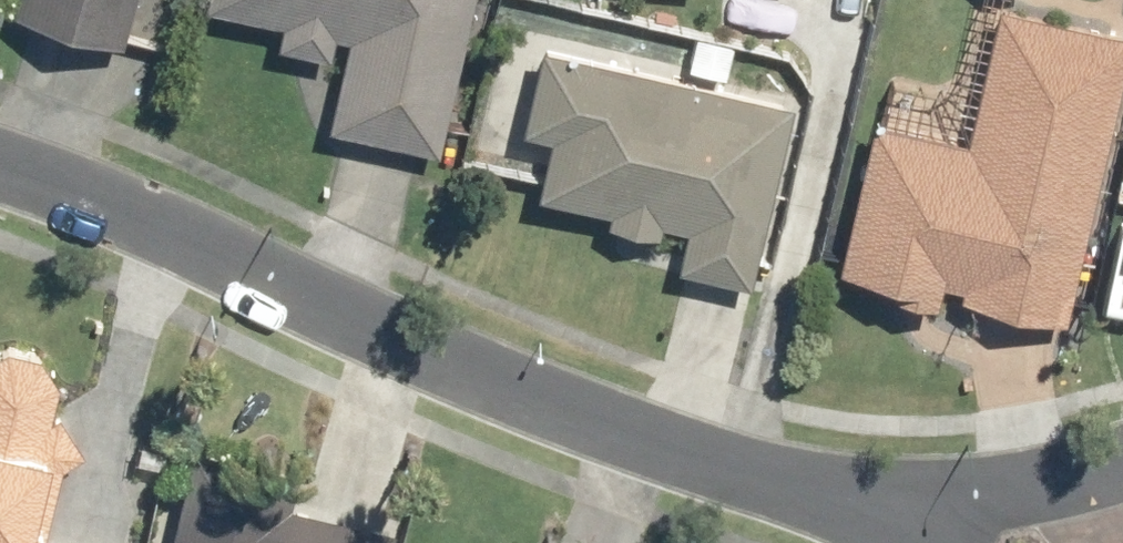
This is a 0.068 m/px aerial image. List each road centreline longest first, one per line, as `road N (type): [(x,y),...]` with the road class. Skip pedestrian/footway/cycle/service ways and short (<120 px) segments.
road 1 (residential): [(0,180),(605,426),(907,511)]
road 2 (residential): [(907,511),(1122,463)]

